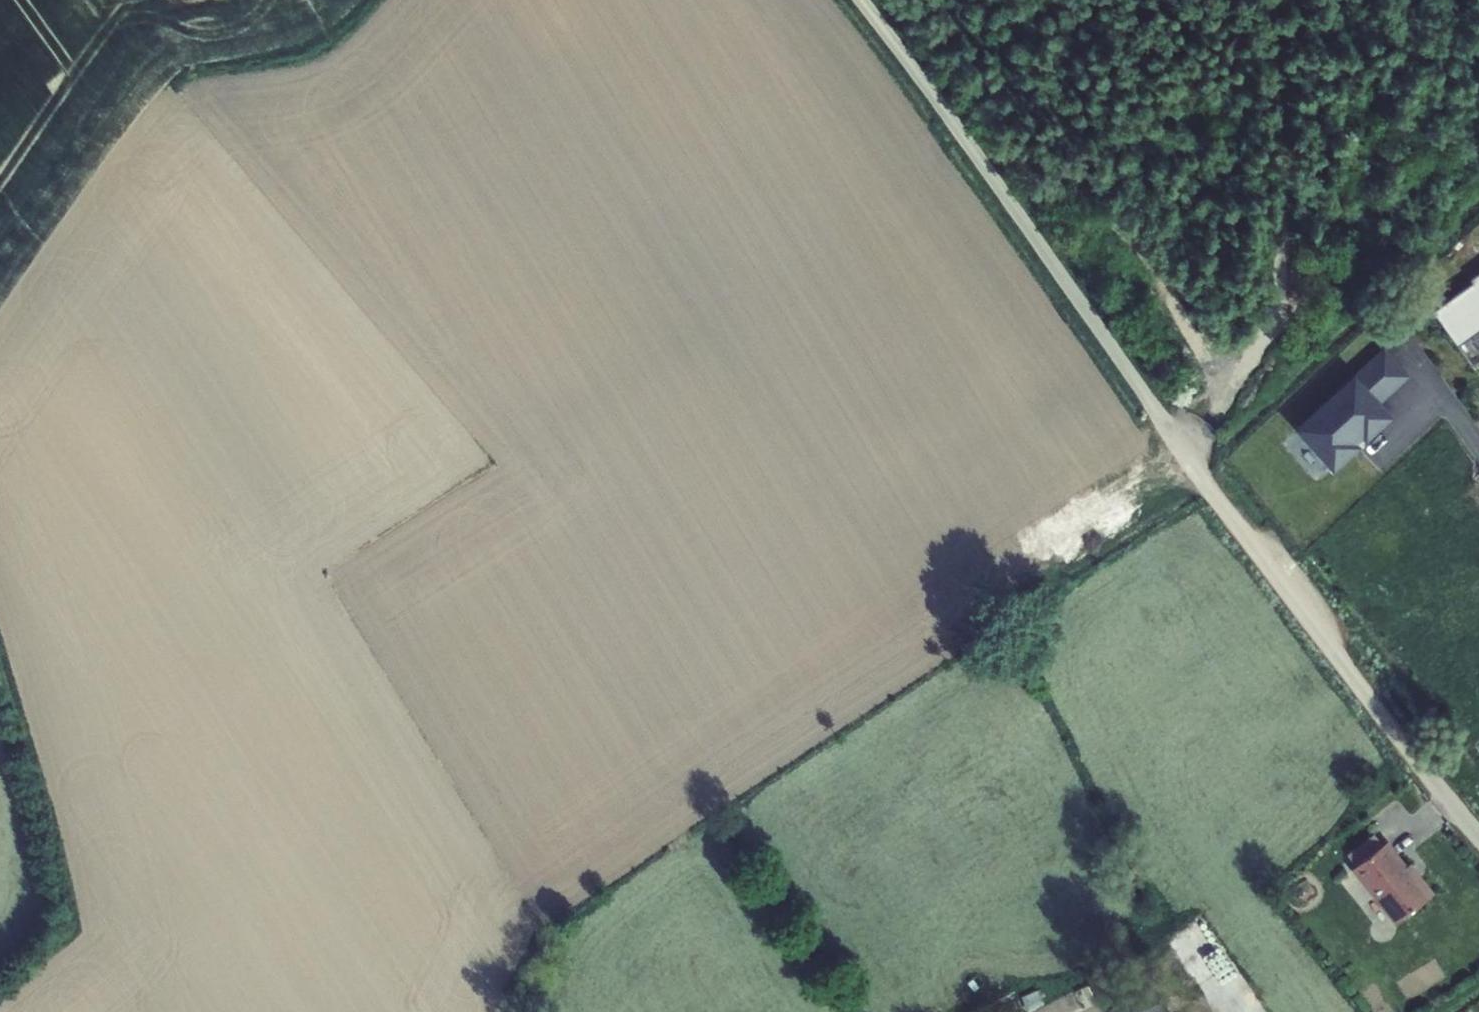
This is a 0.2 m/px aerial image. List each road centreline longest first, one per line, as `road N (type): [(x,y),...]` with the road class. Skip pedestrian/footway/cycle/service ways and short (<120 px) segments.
road 1 (unclassified): [(859,0),(1217,503),(1478,837)]
road 2 (track): [(1182,452),(1274,326),(1280,0)]

